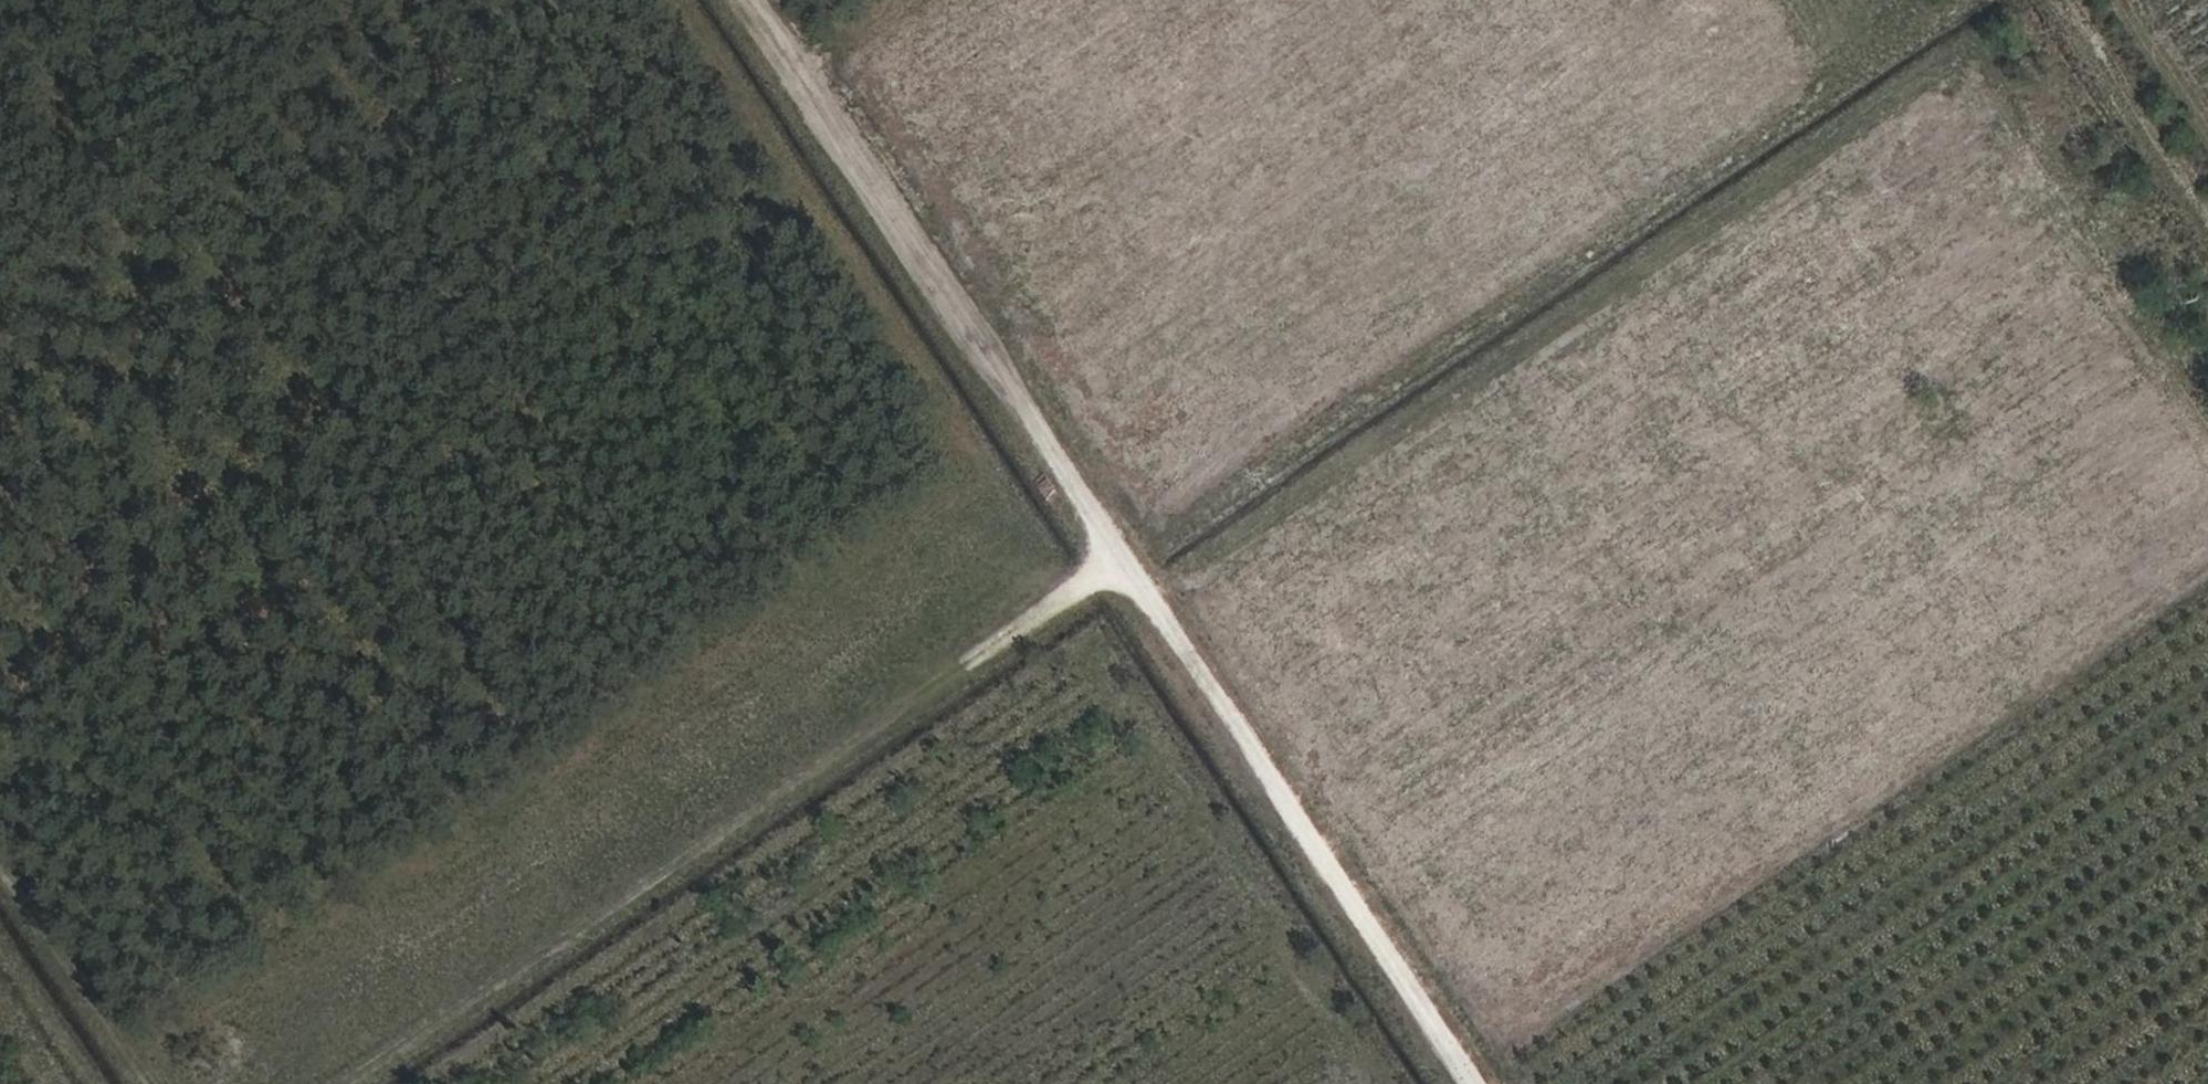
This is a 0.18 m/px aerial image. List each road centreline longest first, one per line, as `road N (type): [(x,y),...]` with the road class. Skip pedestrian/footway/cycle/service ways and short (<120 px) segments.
road 1 (track): [(756,0),(1478,1083)]
road 2 (track): [(1124,552),(334,1083)]

